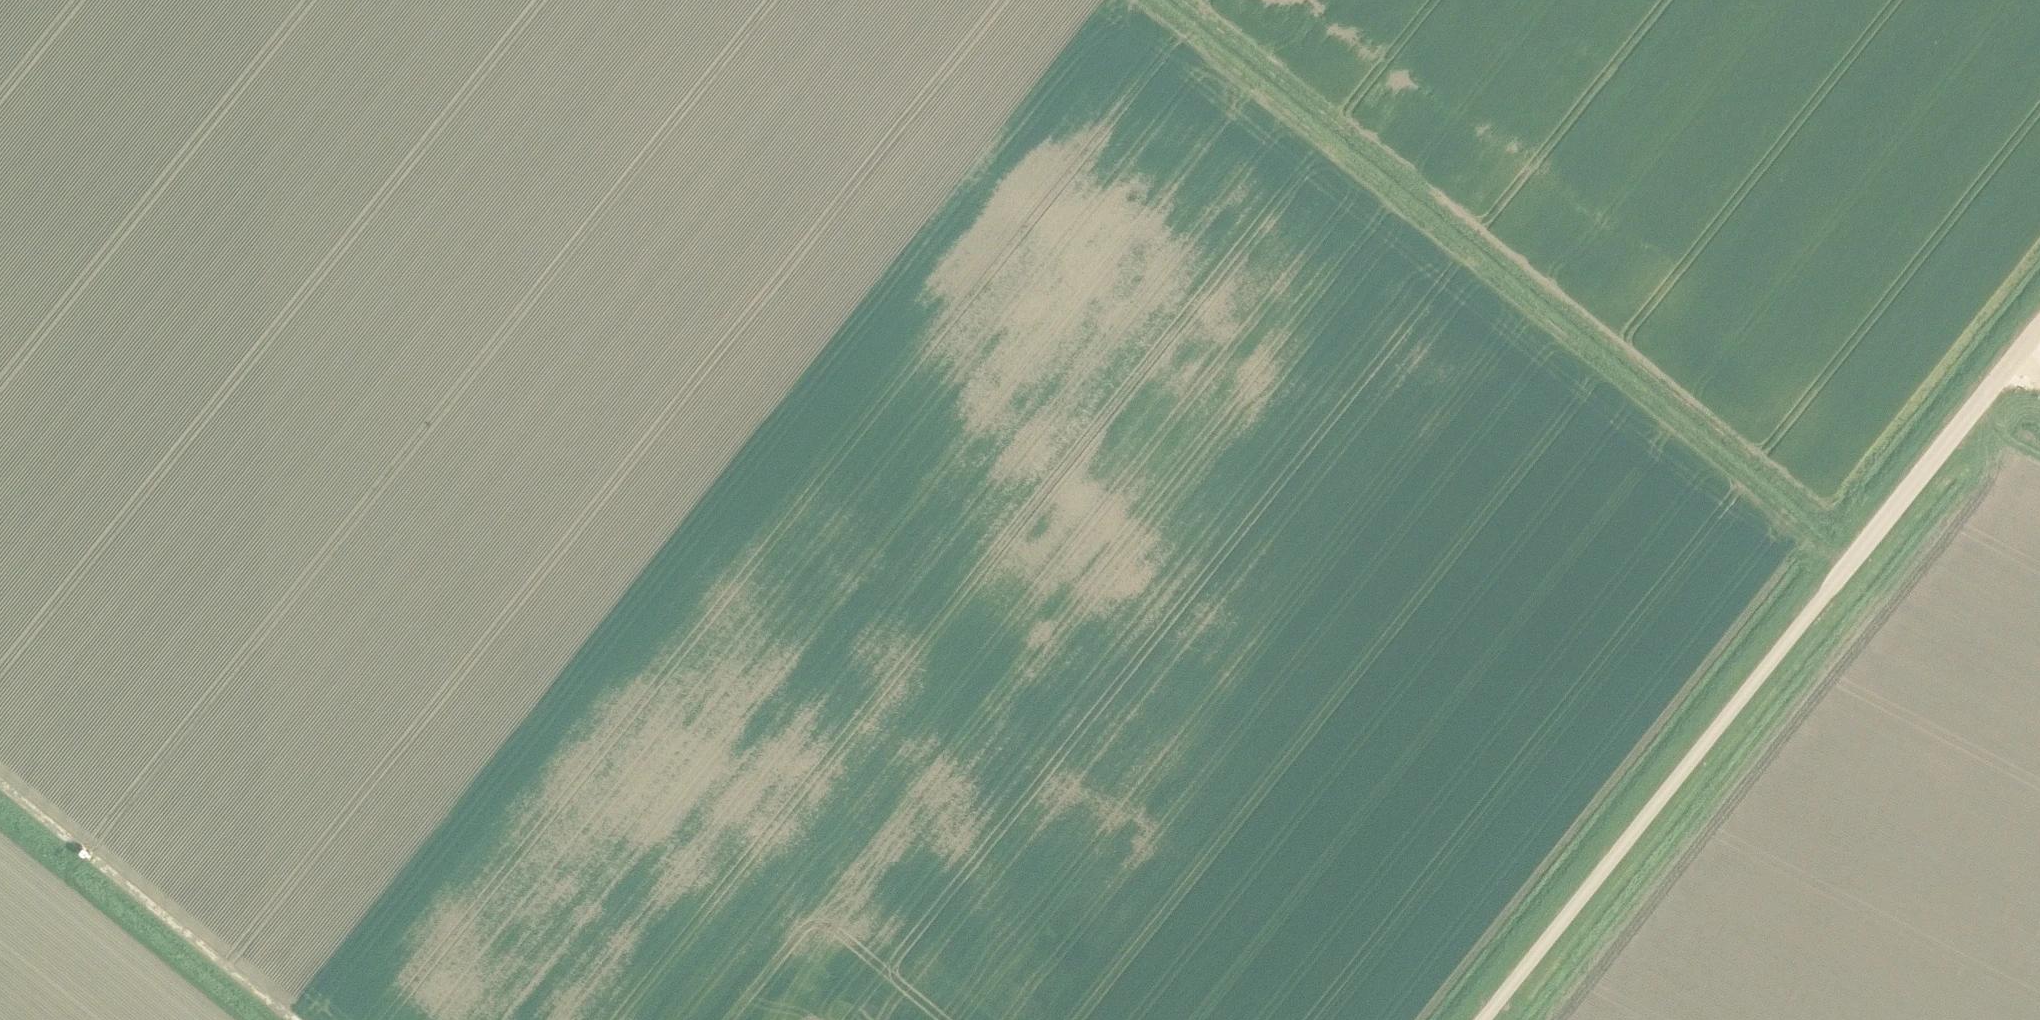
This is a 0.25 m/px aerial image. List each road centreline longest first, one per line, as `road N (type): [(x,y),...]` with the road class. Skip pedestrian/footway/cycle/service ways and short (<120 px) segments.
road 1 (unclassified): [(1475,1019),(2039,321)]

